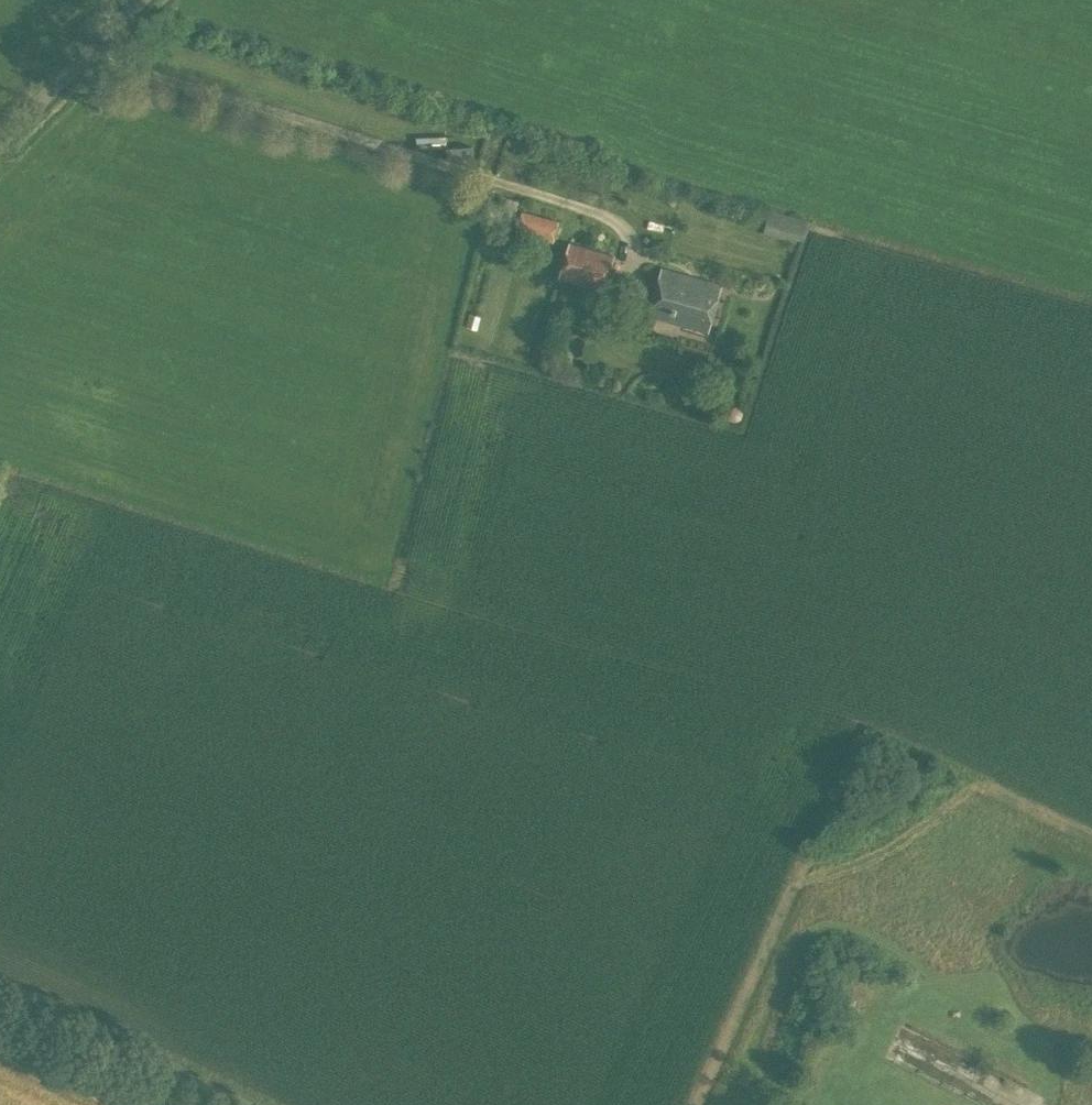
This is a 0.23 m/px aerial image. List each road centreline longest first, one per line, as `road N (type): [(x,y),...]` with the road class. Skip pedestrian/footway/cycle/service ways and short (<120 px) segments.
road 1 (unclassified): [(246,1104),(0,994)]
road 2 (unclassified): [(0,146),(147,0)]

